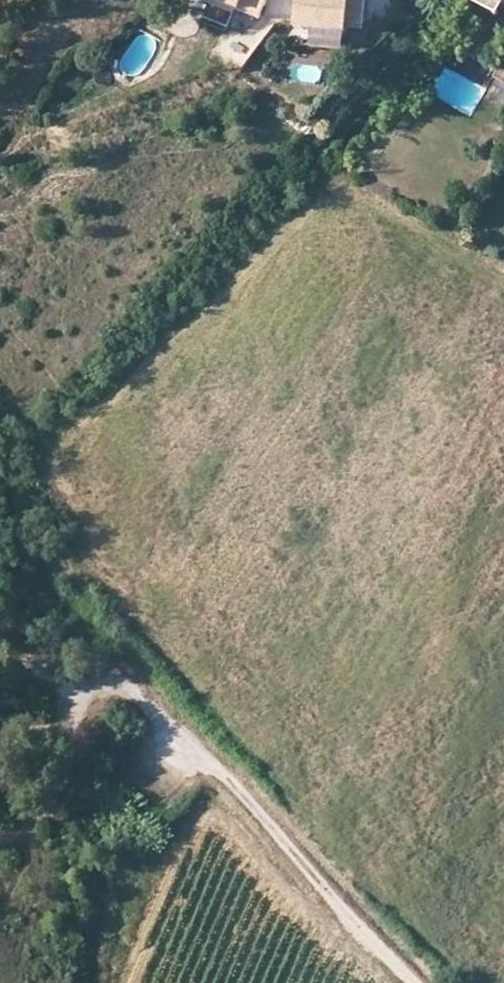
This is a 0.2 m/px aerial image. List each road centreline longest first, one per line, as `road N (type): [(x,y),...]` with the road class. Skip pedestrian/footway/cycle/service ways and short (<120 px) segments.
road 1 (track): [(0,643),(70,696),(122,685),(229,780),(417,982)]

